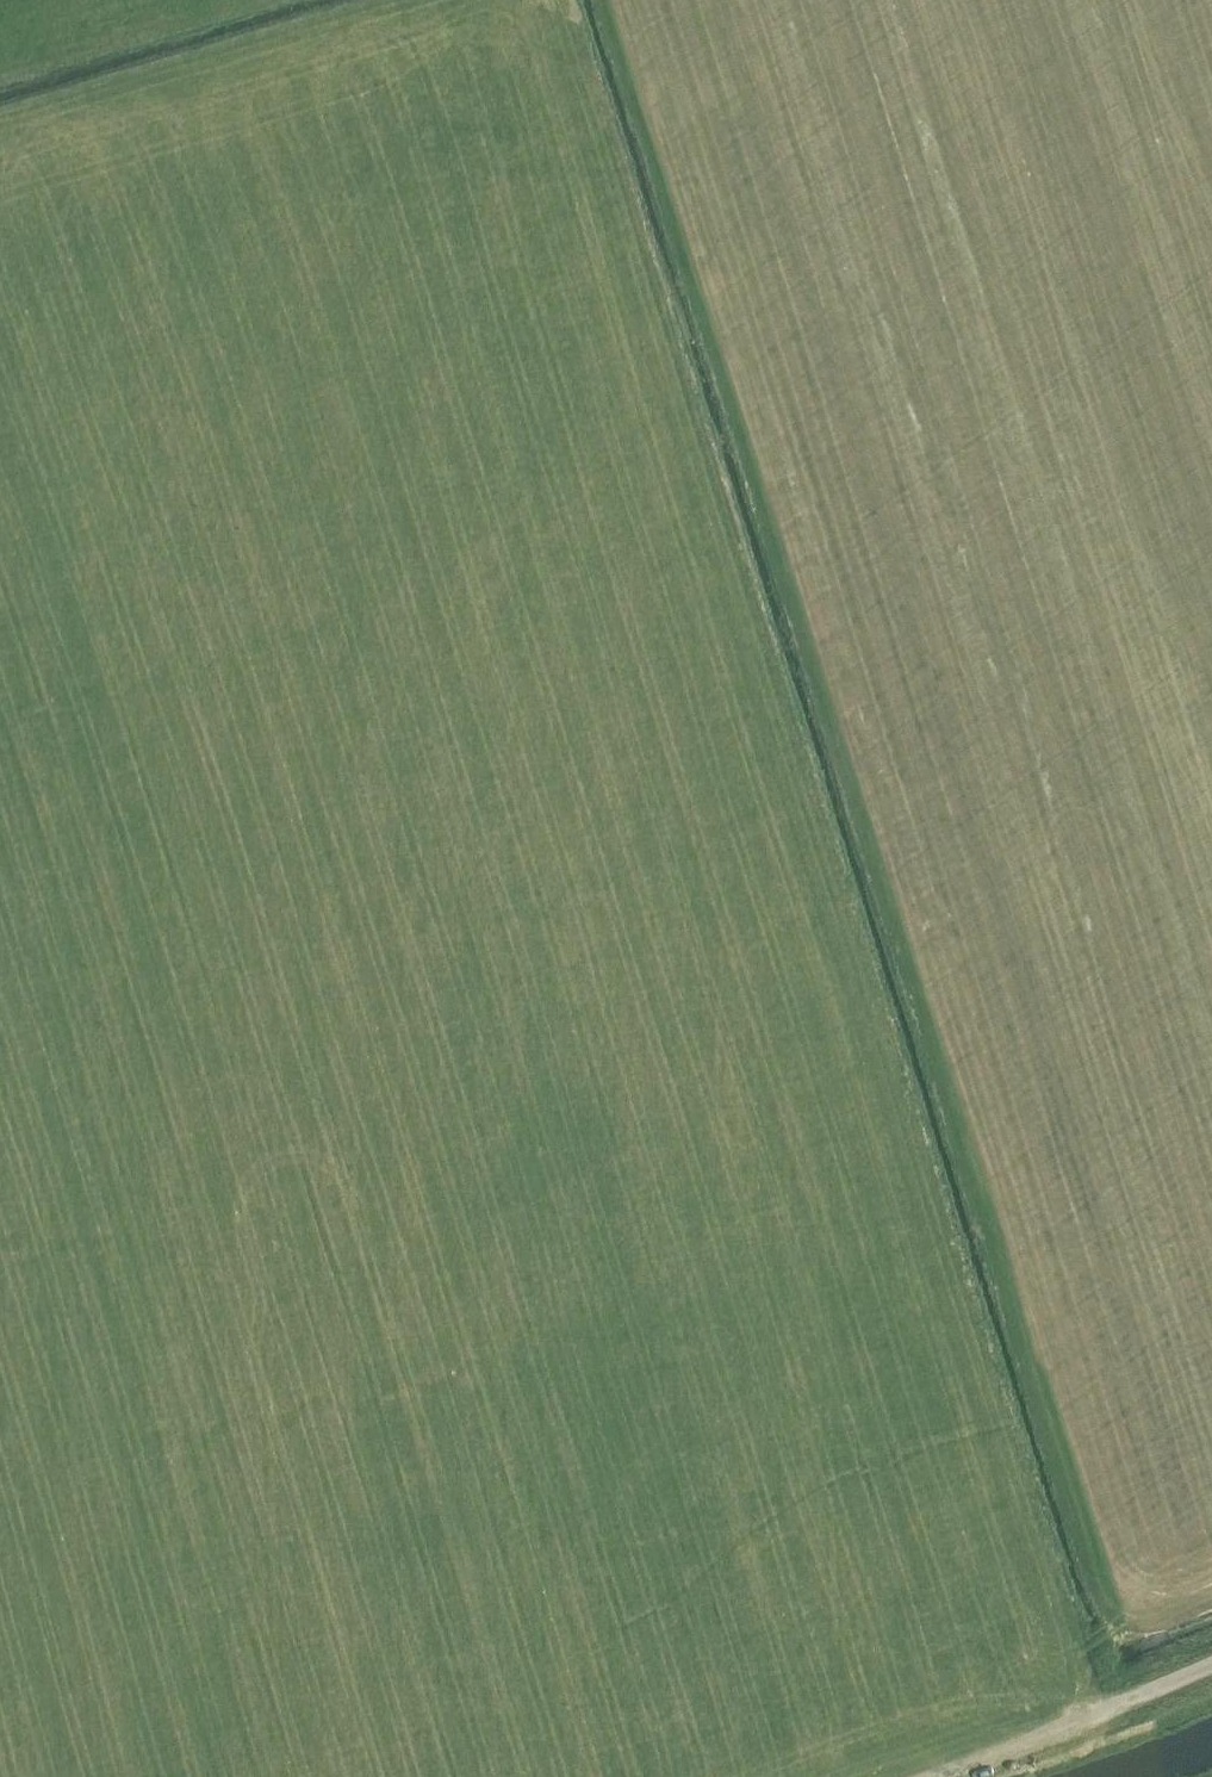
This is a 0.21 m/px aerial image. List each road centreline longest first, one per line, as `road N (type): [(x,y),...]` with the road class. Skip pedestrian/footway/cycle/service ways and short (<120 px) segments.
road 1 (track): [(1211,1663),(1090,1716),(912,1776)]

